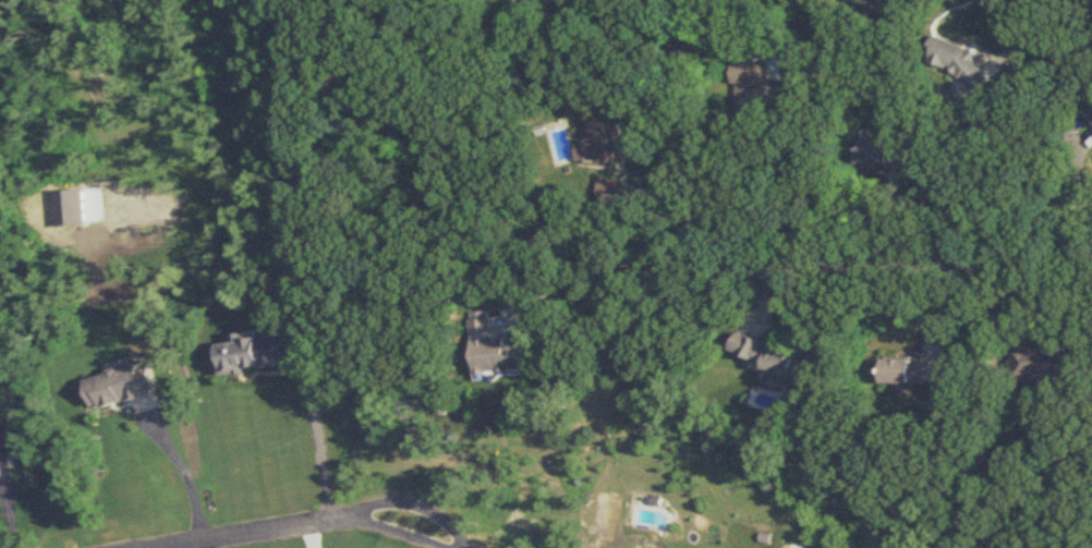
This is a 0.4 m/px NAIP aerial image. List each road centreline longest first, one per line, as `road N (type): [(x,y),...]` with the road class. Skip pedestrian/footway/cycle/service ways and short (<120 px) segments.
road 1 (residential): [(1091,259),(744,265),(691,240),(678,190),(683,0)]
road 2 (residential): [(444,547),(415,532),(332,520),(149,547)]

